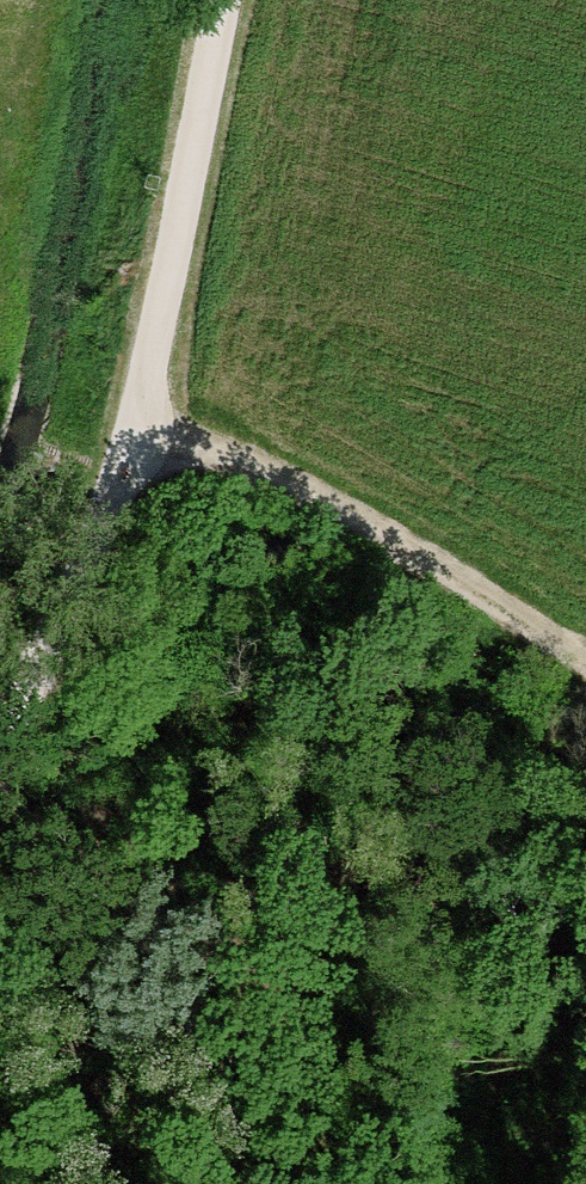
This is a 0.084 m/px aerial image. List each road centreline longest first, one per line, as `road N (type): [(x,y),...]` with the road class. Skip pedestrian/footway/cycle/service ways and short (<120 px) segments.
road 1 (track): [(134,431),(212,456),(343,518),(585,673)]
road 2 (track): [(134,431),(217,0)]
road 3 (track): [(0,743),(66,618),(134,431)]

